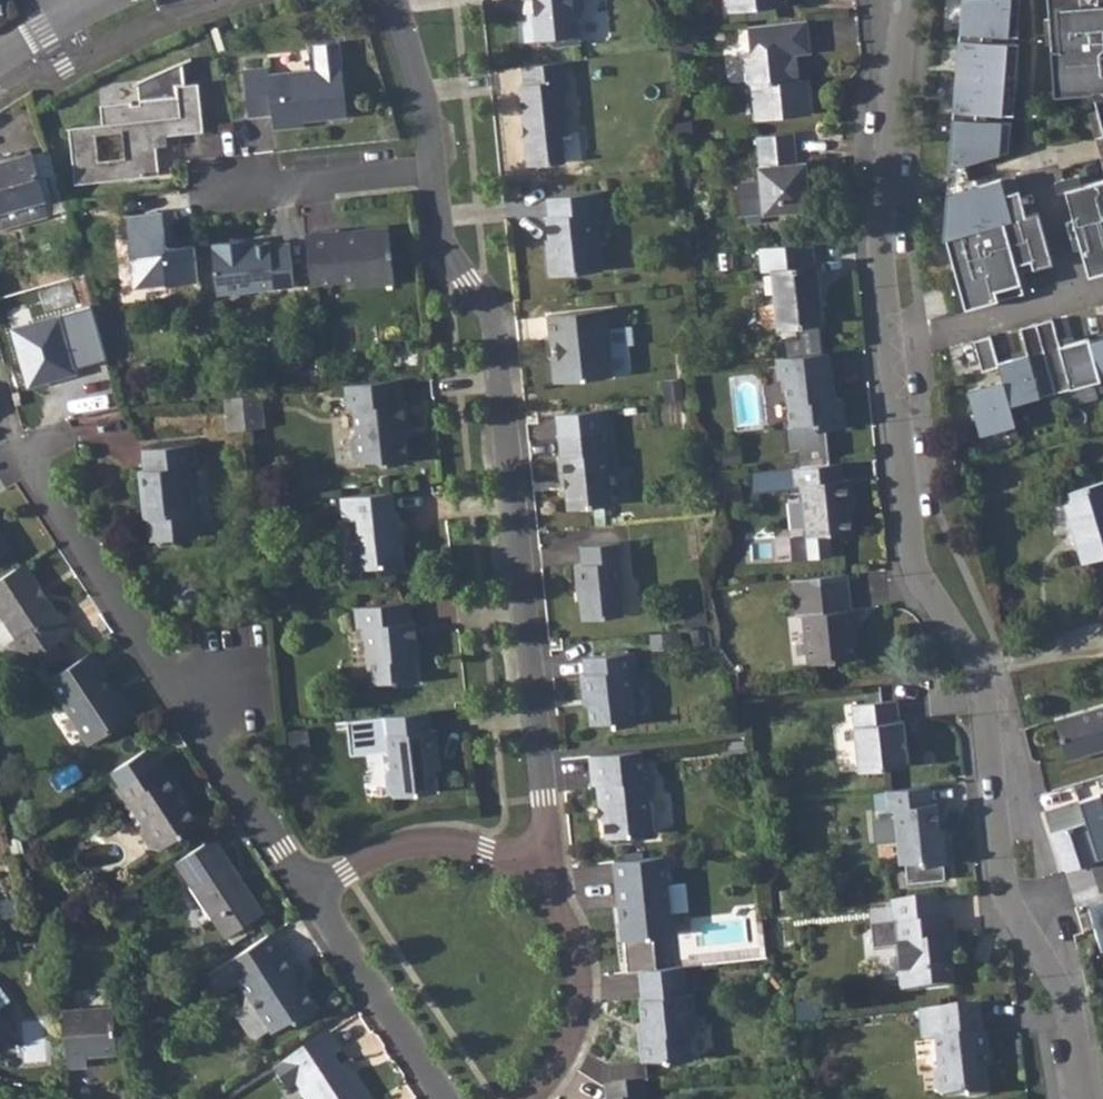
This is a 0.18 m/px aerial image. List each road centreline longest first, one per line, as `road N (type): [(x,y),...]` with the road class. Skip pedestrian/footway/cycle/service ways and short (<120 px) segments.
road 1 (residential): [(890,339),(913,571),(979,679),(1004,895),(1074,1015),(1084,1098)]
road 2 (residential): [(433,172),(437,235),(496,328),(544,800),(530,871)]
road 3 (residential): [(312,893),(22,460),(71,436)]
road 4 (residential): [(909,0),(882,234),(890,339)]
road 5 (residential): [(530,871),(569,926),(580,978),(574,1029),(550,1075),(521,1098)]
road 6 (residential): [(450,1098),(312,893)]
road 7 (residential): [(312,893),(408,842),(460,841),(530,871)]
road 8 (residential): [(232,188),(433,172)]
road 9 (residential): [(890,339),(1076,295)]
road 10 (residential): [(393,0),(425,101),(433,172)]
road 11 (residential): [(1076,295),(1037,154)]

